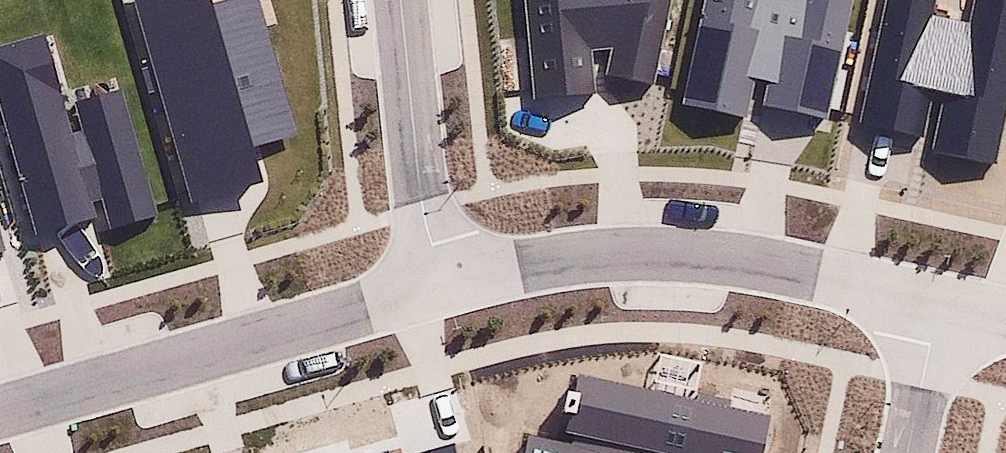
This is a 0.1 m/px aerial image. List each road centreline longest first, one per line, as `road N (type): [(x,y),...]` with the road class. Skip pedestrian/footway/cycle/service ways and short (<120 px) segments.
road 1 (residential): [(447,281),(554,257),(631,251),(724,258),(936,308)]
road 2 (residential): [(0,410),(447,281)]
road 3 (residential): [(447,281),(422,207),(401,0)]
road 4 (residential): [(907,452),(936,308)]

